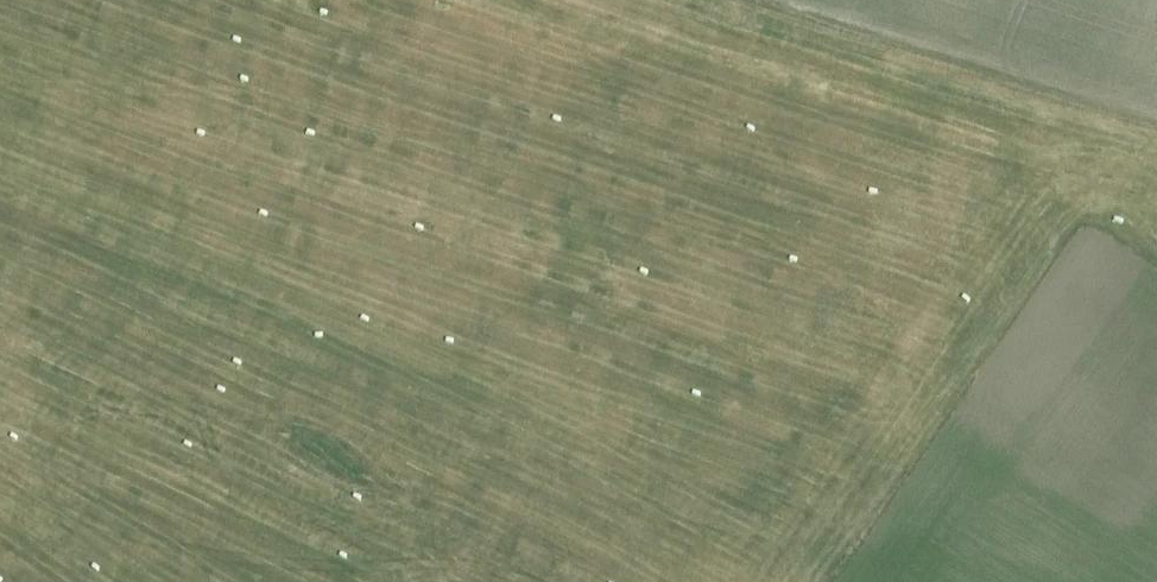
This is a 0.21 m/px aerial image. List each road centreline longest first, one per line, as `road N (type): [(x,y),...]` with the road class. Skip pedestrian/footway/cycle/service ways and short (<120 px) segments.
road 1 (track): [(1156,135),(710,0)]

